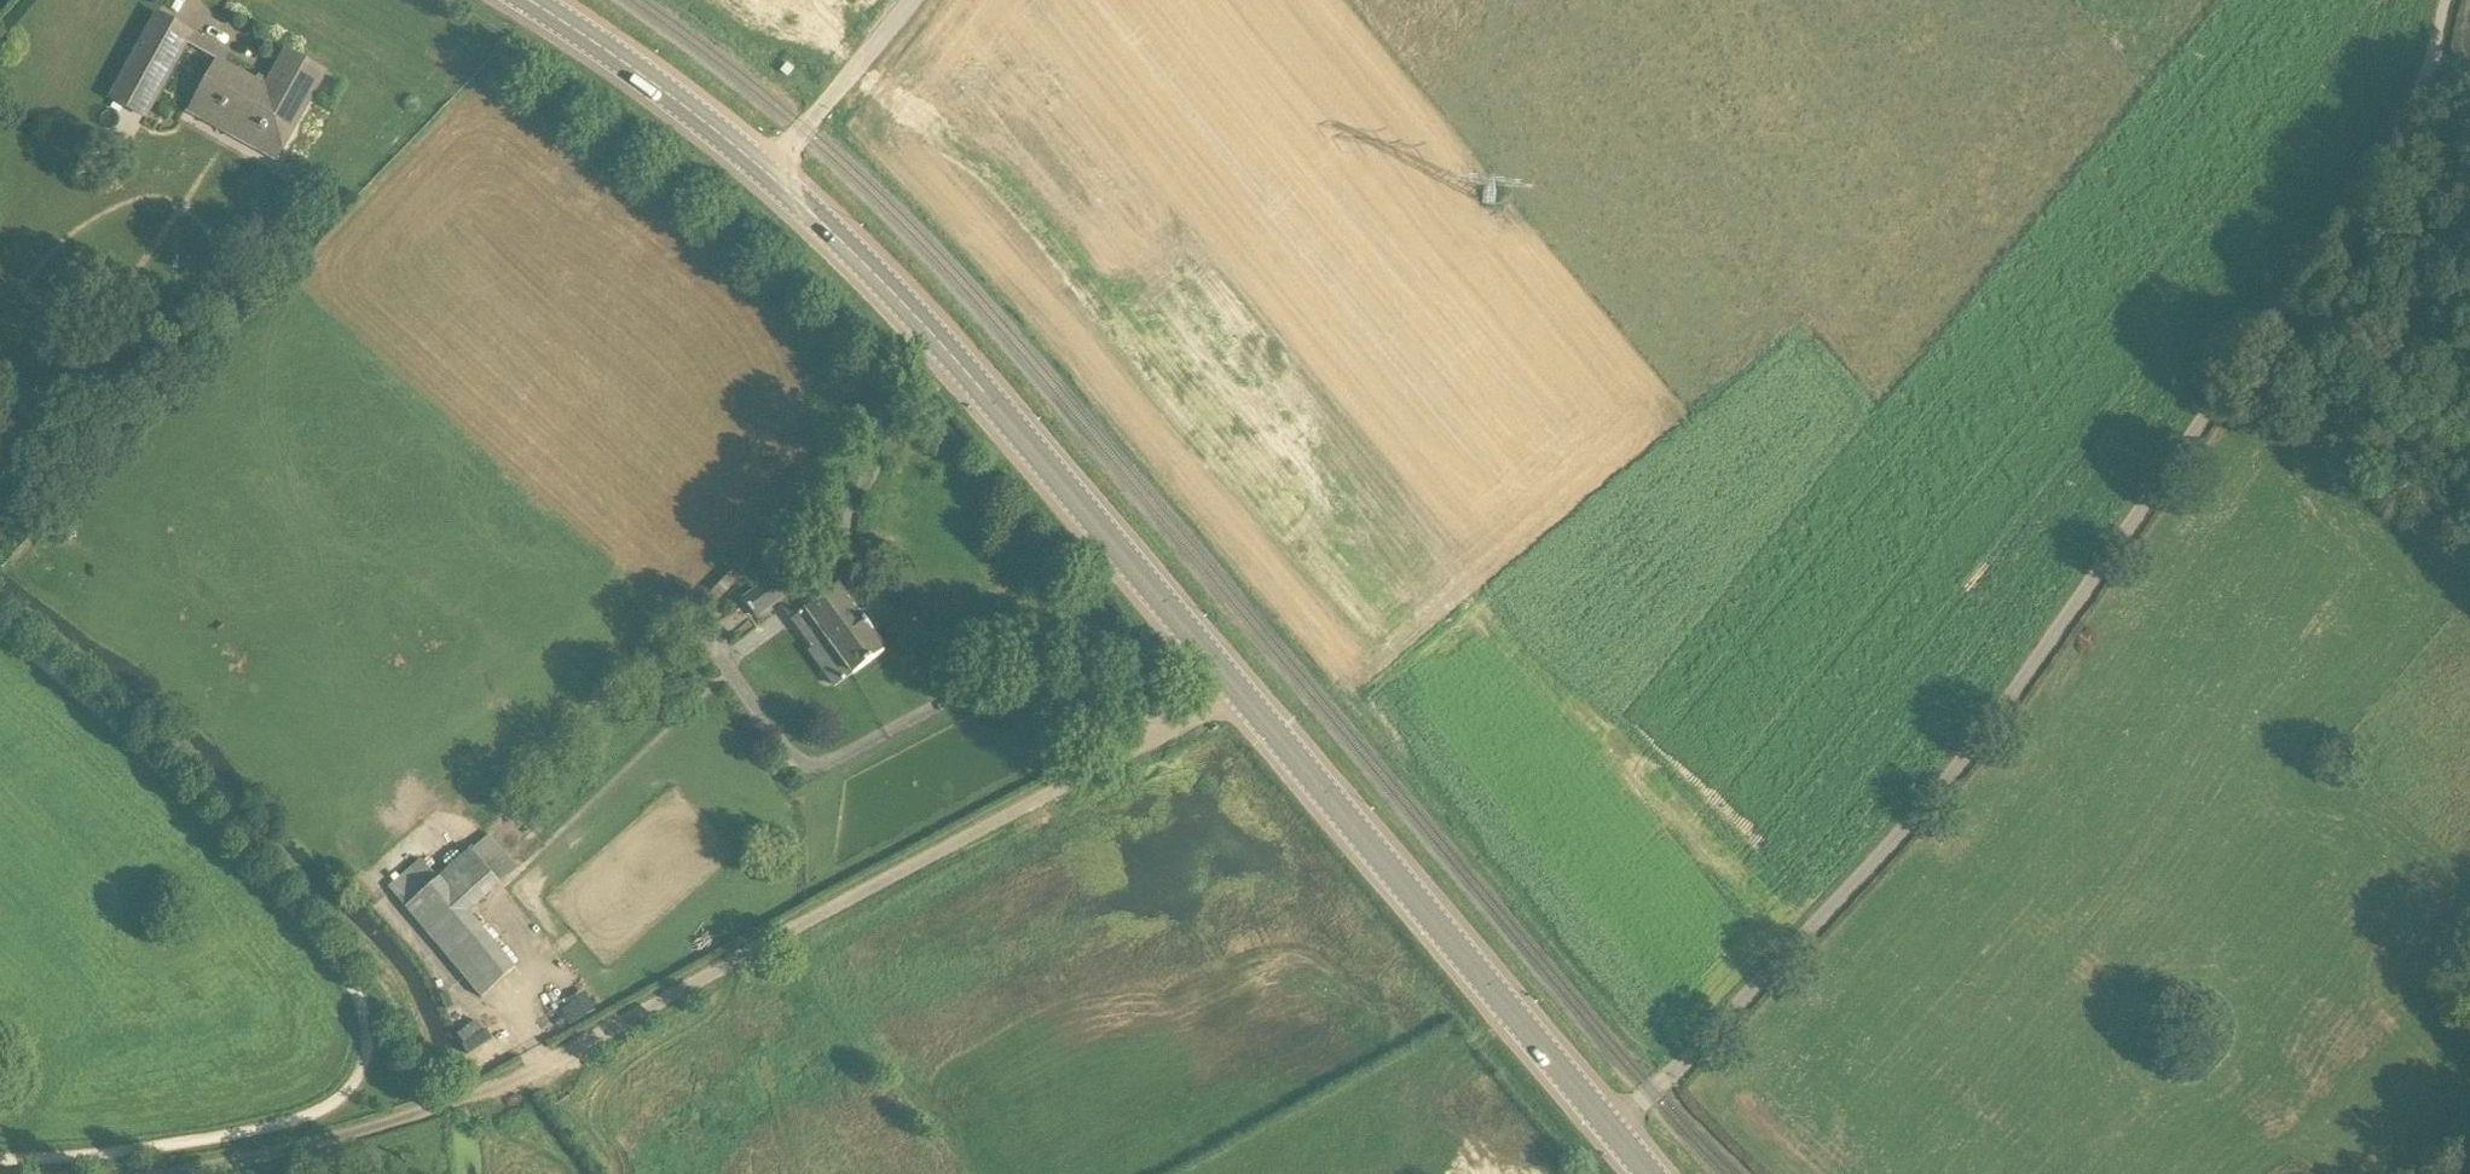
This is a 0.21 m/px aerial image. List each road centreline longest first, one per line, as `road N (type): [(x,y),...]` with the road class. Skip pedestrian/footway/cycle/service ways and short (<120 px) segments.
road 1 (unclassified): [(1612,1128),(1831,915),(1962,763),(2388,181),(2431,105),(2455,0)]
road 2 (unclassified): [(486,1097),(1237,689)]
road 3 (tertiary): [(1237,689),(899,299),(766,171)]
road 4 (tertiary): [(1612,1128),(1237,689)]
road 5 (tertiary): [(766,171),(636,69),(531,0)]
road 6 (unclassified): [(766,171),(911,0)]

